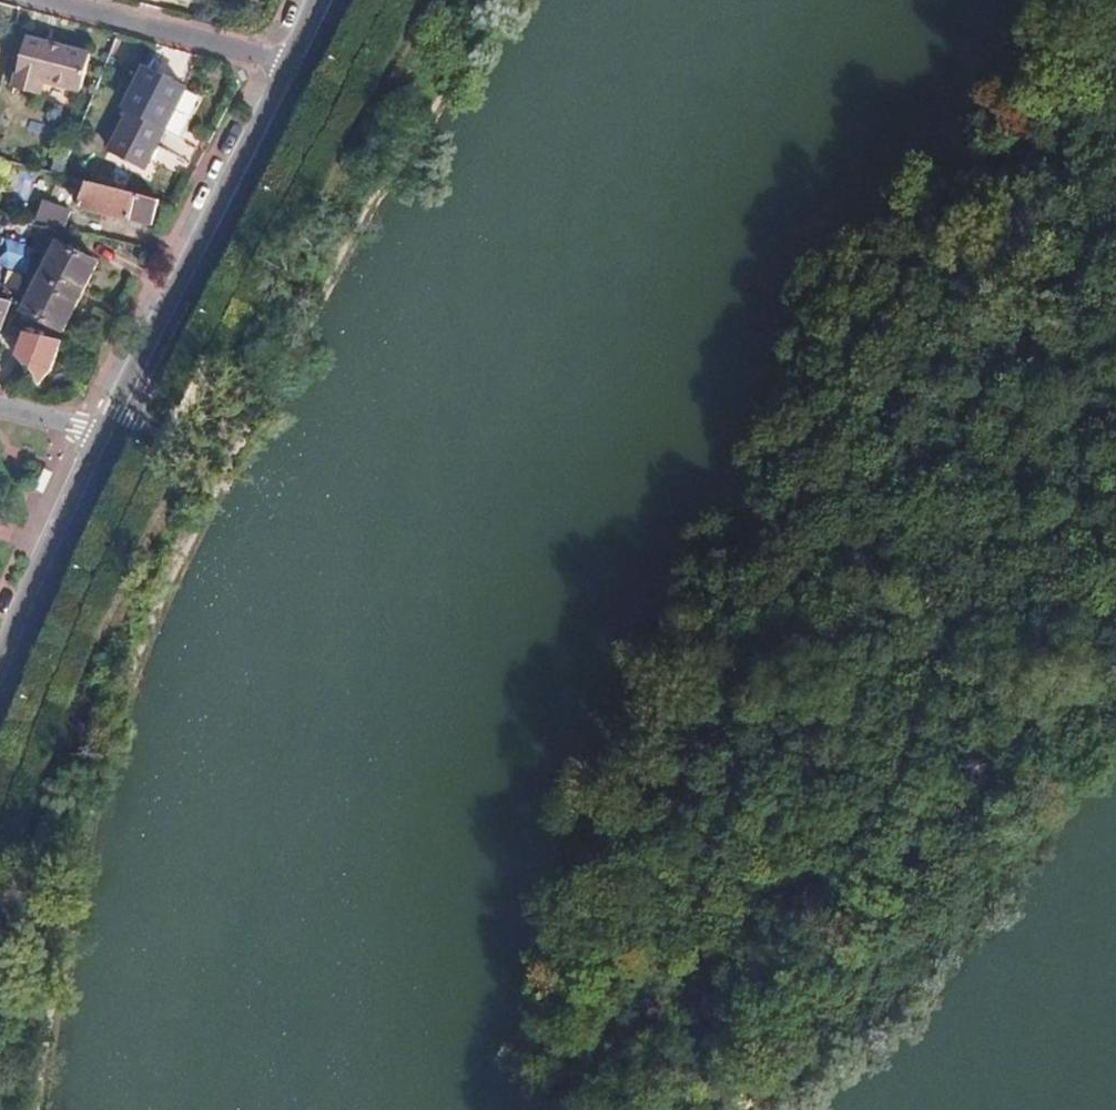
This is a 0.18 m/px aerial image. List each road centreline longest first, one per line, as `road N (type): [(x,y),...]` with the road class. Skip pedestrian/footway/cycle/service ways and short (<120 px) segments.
road 1 (secondary): [(114,432),(295,71)]
road 2 (secondary): [(0,691),(114,432)]
road 3 (residential): [(50,0),(295,71)]

